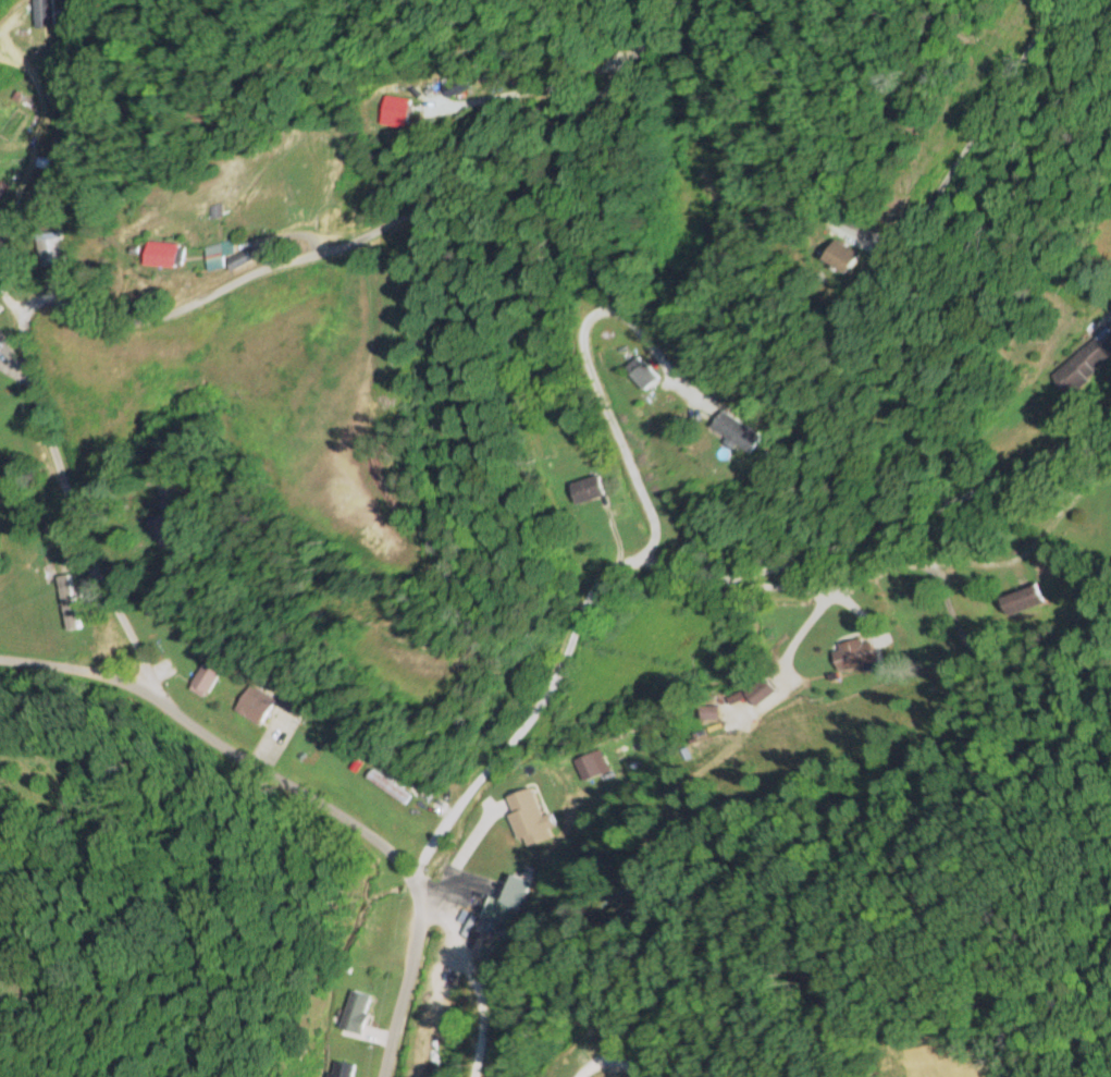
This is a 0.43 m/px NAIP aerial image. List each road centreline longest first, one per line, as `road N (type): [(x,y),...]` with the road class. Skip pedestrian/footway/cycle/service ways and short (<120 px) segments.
road 1 (residential): [(147,696),(26,328),(180,328),(314,262),(639,73),(709,97),(798,204),(886,228),(980,145),(1033,38),(1041,0)]
road 2 (residential): [(415,878),(569,623),(639,559),(831,592)]
road 3 (residential): [(387,1076),(413,966),(415,878),(331,807),(147,696)]
road 4 (residential): [(1110,418),(930,512),(728,579)]
road 5 (residential): [(147,696),(0,669)]

